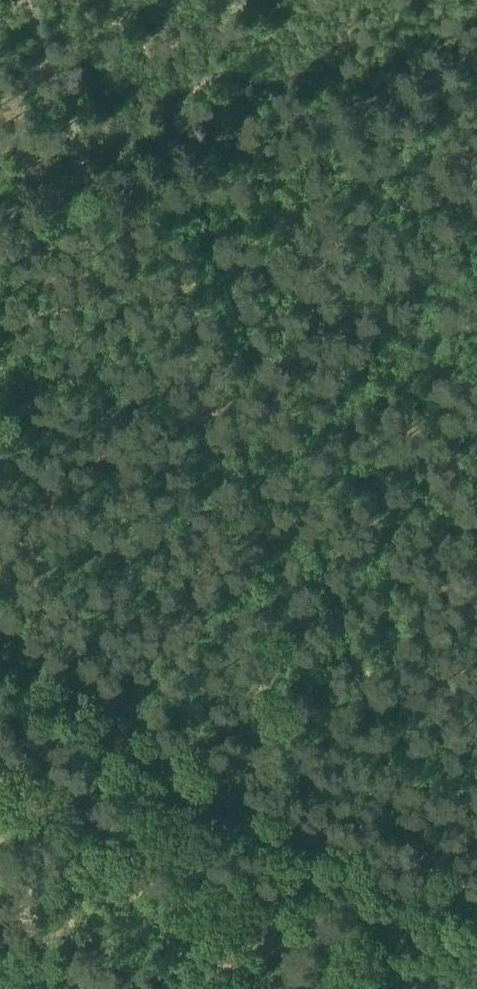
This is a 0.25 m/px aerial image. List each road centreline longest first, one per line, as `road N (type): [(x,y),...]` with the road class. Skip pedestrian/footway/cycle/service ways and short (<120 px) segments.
road 1 (track): [(476,894),(438,902),(189,159)]
road 2 (track): [(0,628),(401,890),(438,902)]
road 3 (track): [(0,221),(476,67)]
road 4 (track): [(25,0),(89,192)]
road 5 (track): [(228,880),(327,950),(398,988)]
road 6 (track): [(57,792),(170,842),(228,880)]

